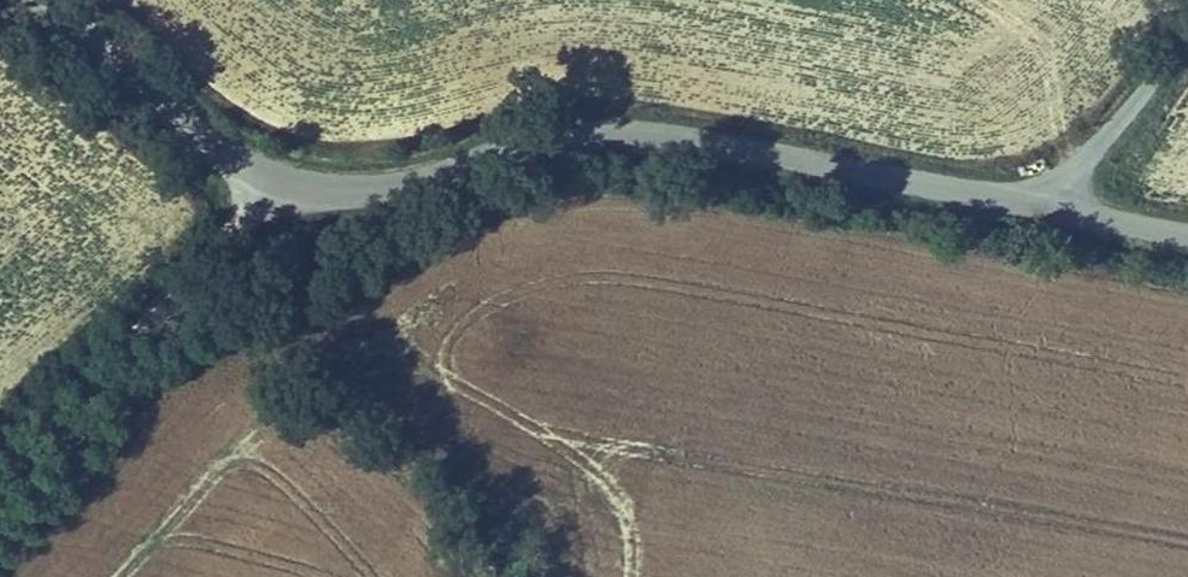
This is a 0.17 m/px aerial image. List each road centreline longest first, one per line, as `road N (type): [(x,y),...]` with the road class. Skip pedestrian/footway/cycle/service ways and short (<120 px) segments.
road 1 (tertiary): [(292,185),(375,225),(441,222),(565,158),(648,137),(778,155),(999,212),(1088,208)]
road 2 (unclassified): [(0,482),(292,185)]
road 3 (tertiary): [(54,0),(292,185)]
road 4 (unclassified): [(1187,69),(1088,208)]

